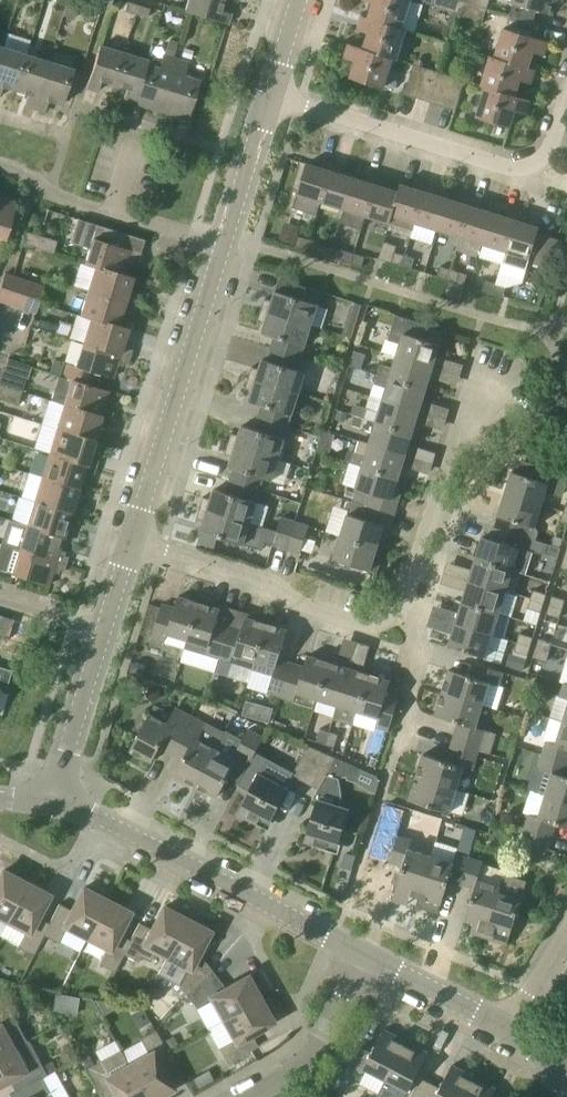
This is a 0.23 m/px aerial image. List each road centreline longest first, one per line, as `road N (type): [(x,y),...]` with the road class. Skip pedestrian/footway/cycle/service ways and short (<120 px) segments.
road 1 (residential): [(133,541),(271,97)]
road 2 (residential): [(566,83),(545,155),(529,177),(271,97)]
road 3 (residential): [(367,956),(91,815),(52,805)]
road 4 (residential): [(402,618),(369,629),(133,541)]
road 5 (residential): [(402,618),(434,498),(495,371)]
road 6 (residential): [(367,956),(323,1042),(253,1096)]
road 7 (residential): [(385,790),(421,642),(402,618)]
road 8 (residential): [(52,805),(100,630)]
road 9 (residential): [(506,1027),(367,956)]

